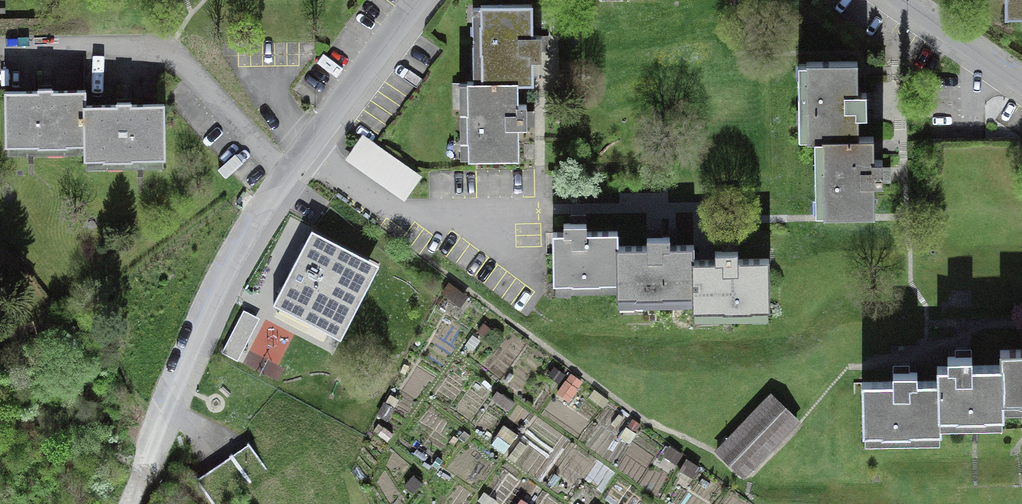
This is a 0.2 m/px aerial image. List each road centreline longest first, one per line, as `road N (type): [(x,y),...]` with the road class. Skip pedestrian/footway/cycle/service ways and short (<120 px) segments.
road 1 (residential): [(154,455),(261,210),(420,0)]
road 2 (residential): [(902,0),(1021,84)]

